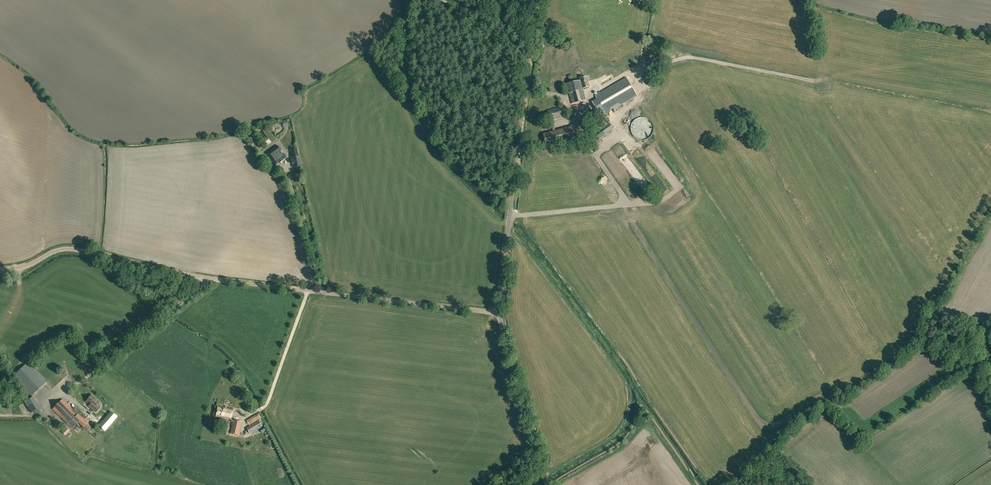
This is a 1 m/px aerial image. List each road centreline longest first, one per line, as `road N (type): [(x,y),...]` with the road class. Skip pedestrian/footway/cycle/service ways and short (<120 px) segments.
road 1 (unclassified): [(498,313),(215,280),(77,249),(0,270)]
road 2 (unclassified): [(498,313),(537,0)]
road 3 (unclassified): [(546,484),(498,313)]

